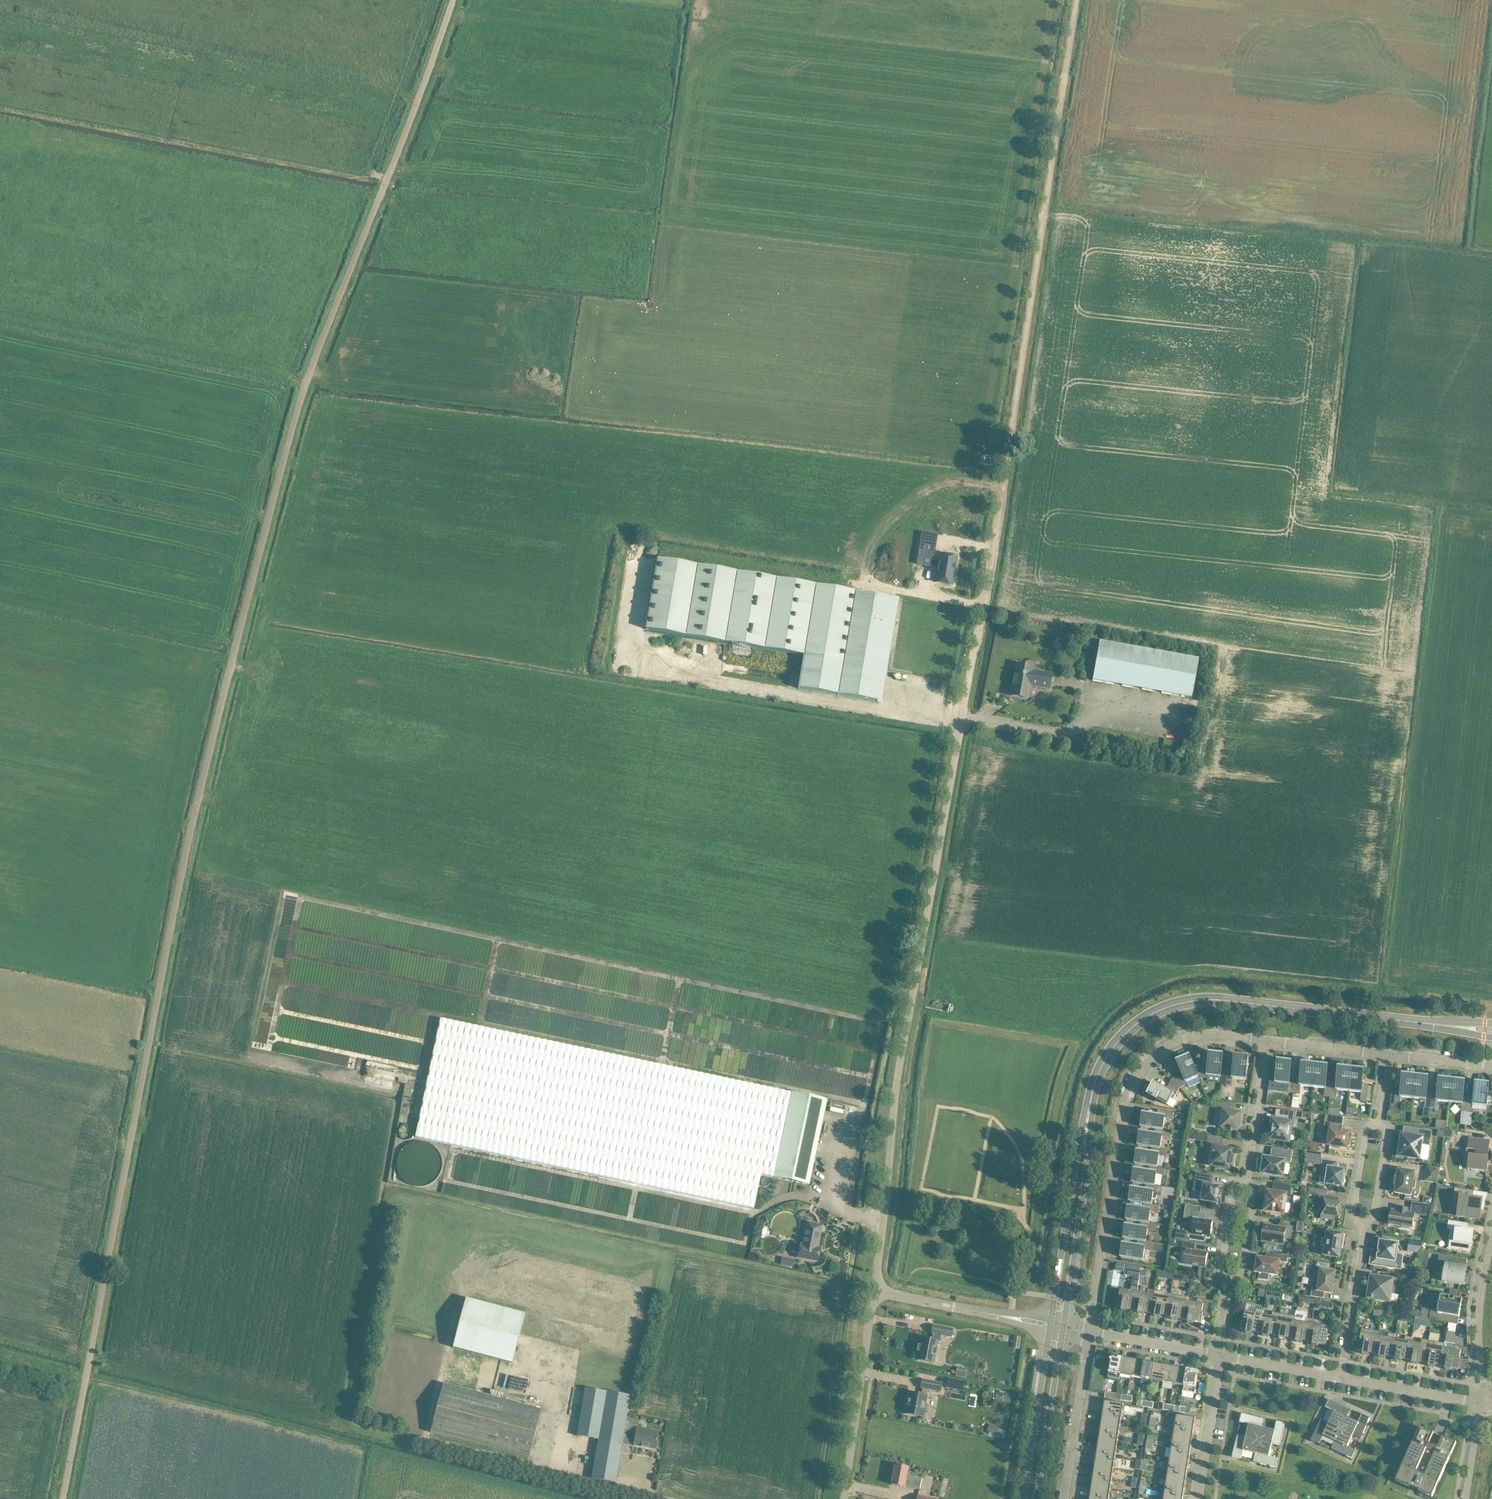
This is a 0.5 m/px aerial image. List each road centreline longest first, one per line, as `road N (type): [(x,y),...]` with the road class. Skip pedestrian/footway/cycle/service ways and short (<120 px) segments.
road 1 (unclassified): [(62,1498),(182,873),(272,505),(303,391),(453,0)]
road 2 (unclassified): [(874,1292),(901,1062),(1074,0)]
road 3 (residential): [(1268,1040),(1192,1036),(1158,1052),(1132,1079),(1089,1332)]
road 4 (secondary): [(1088,1120),(1114,1047),(1173,1005),(1218,1000),(1401,1021)]
road 5 (secondary): [(1088,1120),(1050,1325)]
road 6 (secondary): [(1064,1327),(1088,1120)]
road 7 (unclassified): [(843,1498),(874,1292)]
road 8 (unclassified): [(1050,1325),(874,1292)]
road 9 (secondary): [(1050,1325),(1022,1498)]
road 10 (secondary): [(1038,1498),(1064,1327)]
road 11 (residential): [(1089,1332),(1064,1498)]
road 12 (residential): [(1491,1243),(1481,1293),(1481,1404)]
road 13 (residential): [(1341,1378),(1363,1225)]
road 14 (residential): [(1244,1186),(1268,1040)]
road 15 (residential): [(1198,1498),(1221,1357)]
road 16 (residential): [(1481,1404),(1341,1378)]
road 17 (residential): [(1221,1357),(1089,1332)]
road 18 (residential): [(1390,1054),(1268,1040)]
road 19 (residential): [(1341,1378),(1221,1357)]

